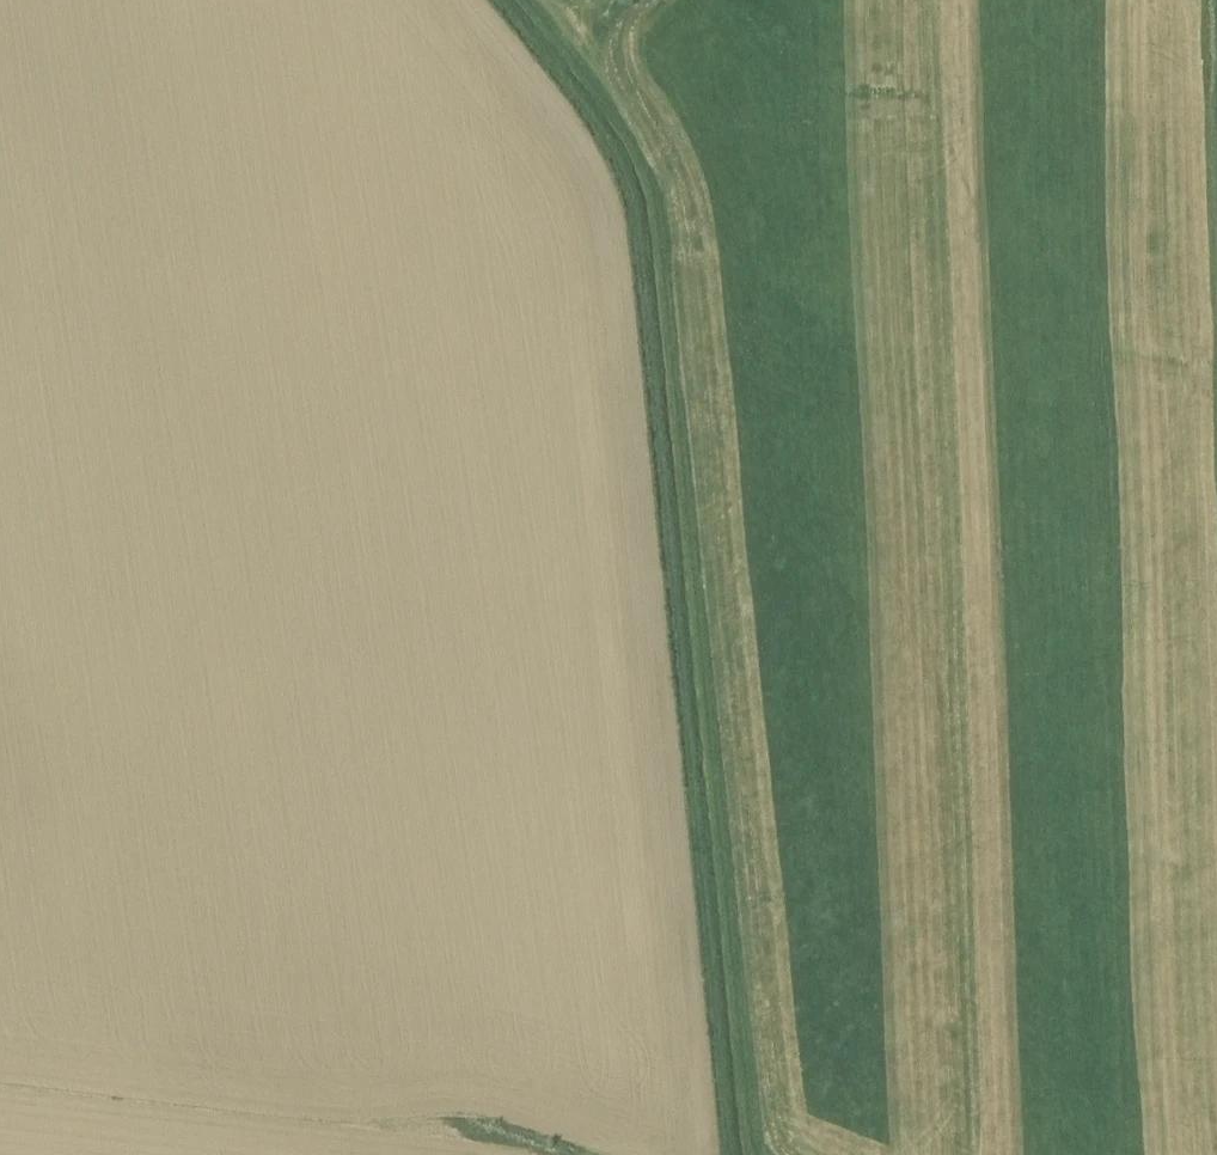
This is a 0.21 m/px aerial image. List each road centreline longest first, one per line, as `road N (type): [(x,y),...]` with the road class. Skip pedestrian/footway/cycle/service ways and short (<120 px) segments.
road 1 (track): [(476,0),(619,187),(727,1154)]

